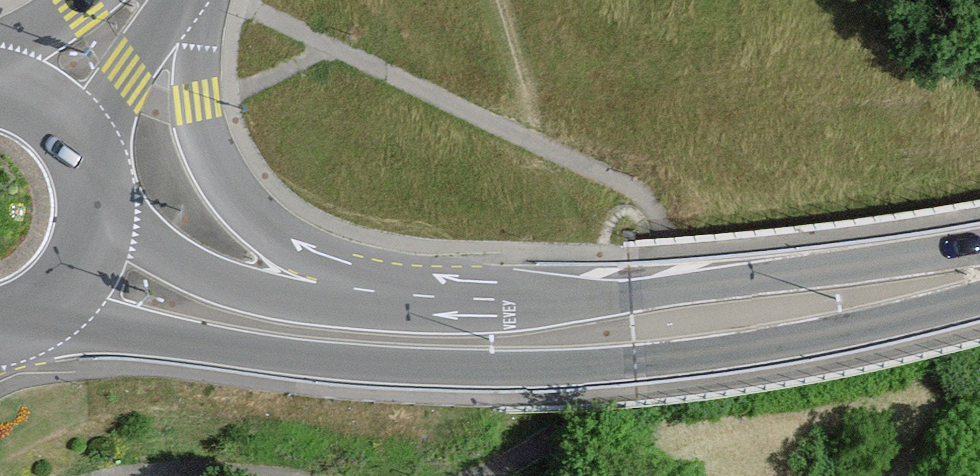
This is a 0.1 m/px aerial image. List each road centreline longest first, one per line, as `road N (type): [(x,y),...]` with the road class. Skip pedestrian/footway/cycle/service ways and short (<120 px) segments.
road 1 (secondary): [(28,328),(83,328),(311,361),(593,369),(979,294)]
road 2 (secondary): [(586,299),(356,271),(275,229),(227,179),(208,145),(193,74),(198,0)]
road 3 (secondary): [(586,299),(467,317),(281,302),(181,264),(109,212)]
road 4 (secondary): [(979,257),(586,299)]
road 5 (primary): [(100,158),(106,111),(165,0)]
road 6 (primary): [(28,328),(82,287),(101,252),(109,212)]
road 7 (primary): [(100,158),(58,101),(0,76)]

